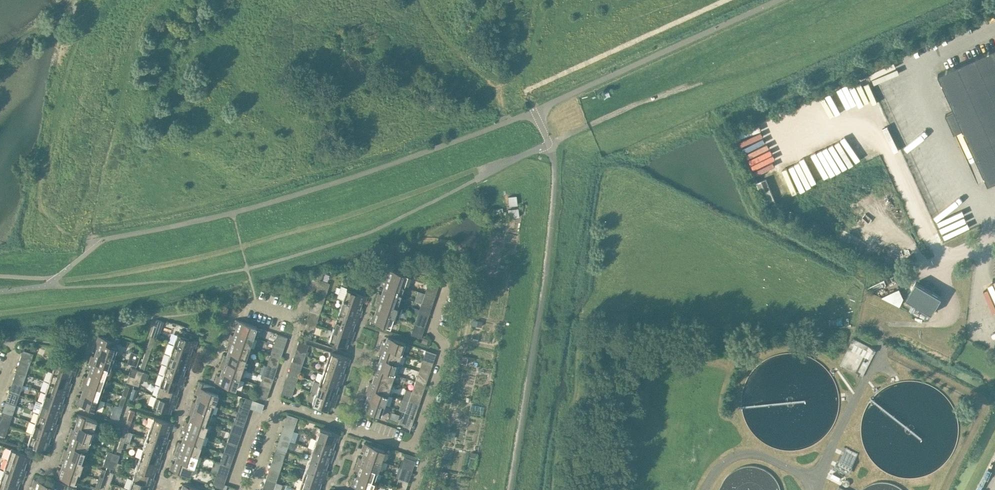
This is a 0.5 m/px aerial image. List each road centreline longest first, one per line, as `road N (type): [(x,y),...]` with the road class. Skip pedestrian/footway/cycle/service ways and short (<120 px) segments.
road 1 (track): [(247,268),(378,228),(632,106),(834,44),(936,0)]
road 2 (track): [(0,314),(201,278)]
road 3 (residential): [(411,449),(445,344),(431,333),(444,287)]
road 4 (residential): [(411,449),(273,402)]
road 5 (residential): [(273,402),(311,285)]

